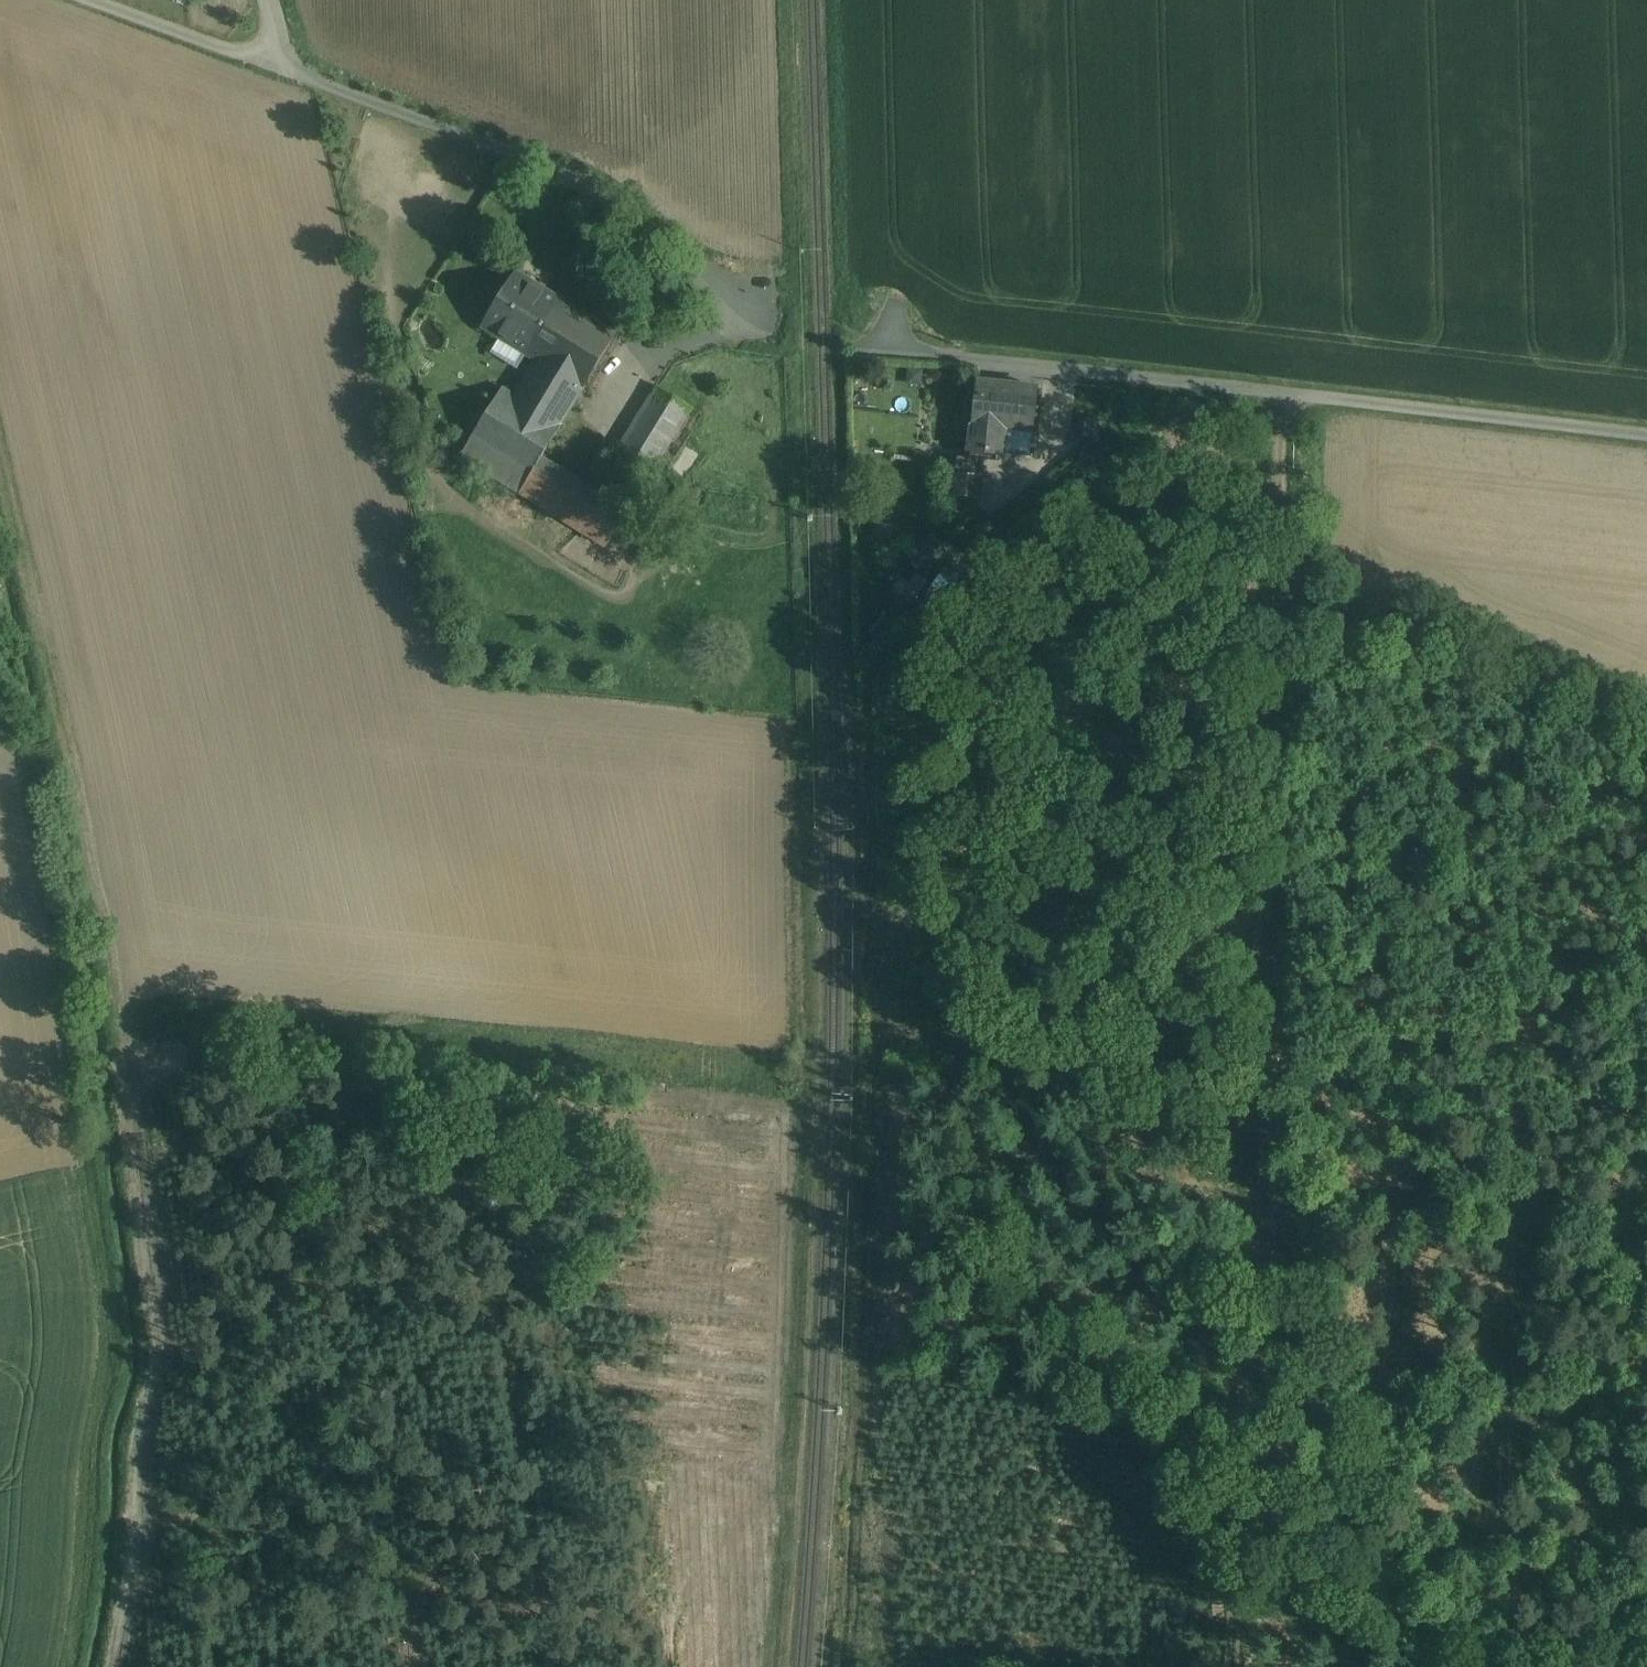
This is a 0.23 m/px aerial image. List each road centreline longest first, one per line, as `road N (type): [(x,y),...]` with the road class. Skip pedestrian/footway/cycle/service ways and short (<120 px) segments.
road 1 (residential): [(892,336),(929,353),(1646,437)]

